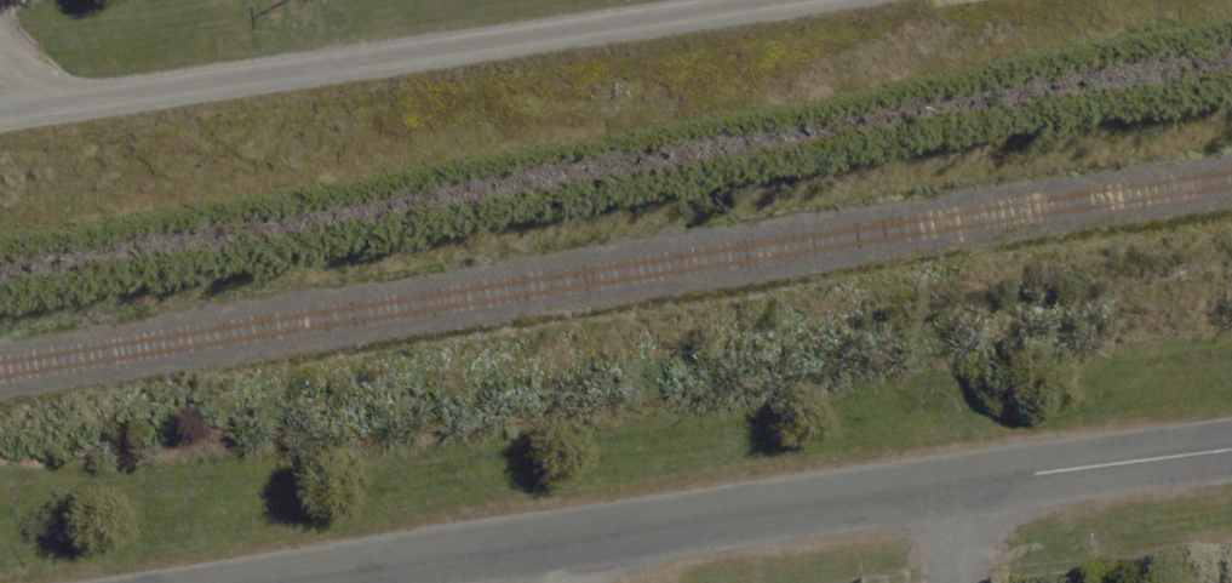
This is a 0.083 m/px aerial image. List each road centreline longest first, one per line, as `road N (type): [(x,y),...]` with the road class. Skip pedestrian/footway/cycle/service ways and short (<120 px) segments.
road 1 (residential): [(322,582),(1231,454)]
road 2 (residential): [(0,111),(758,0)]

